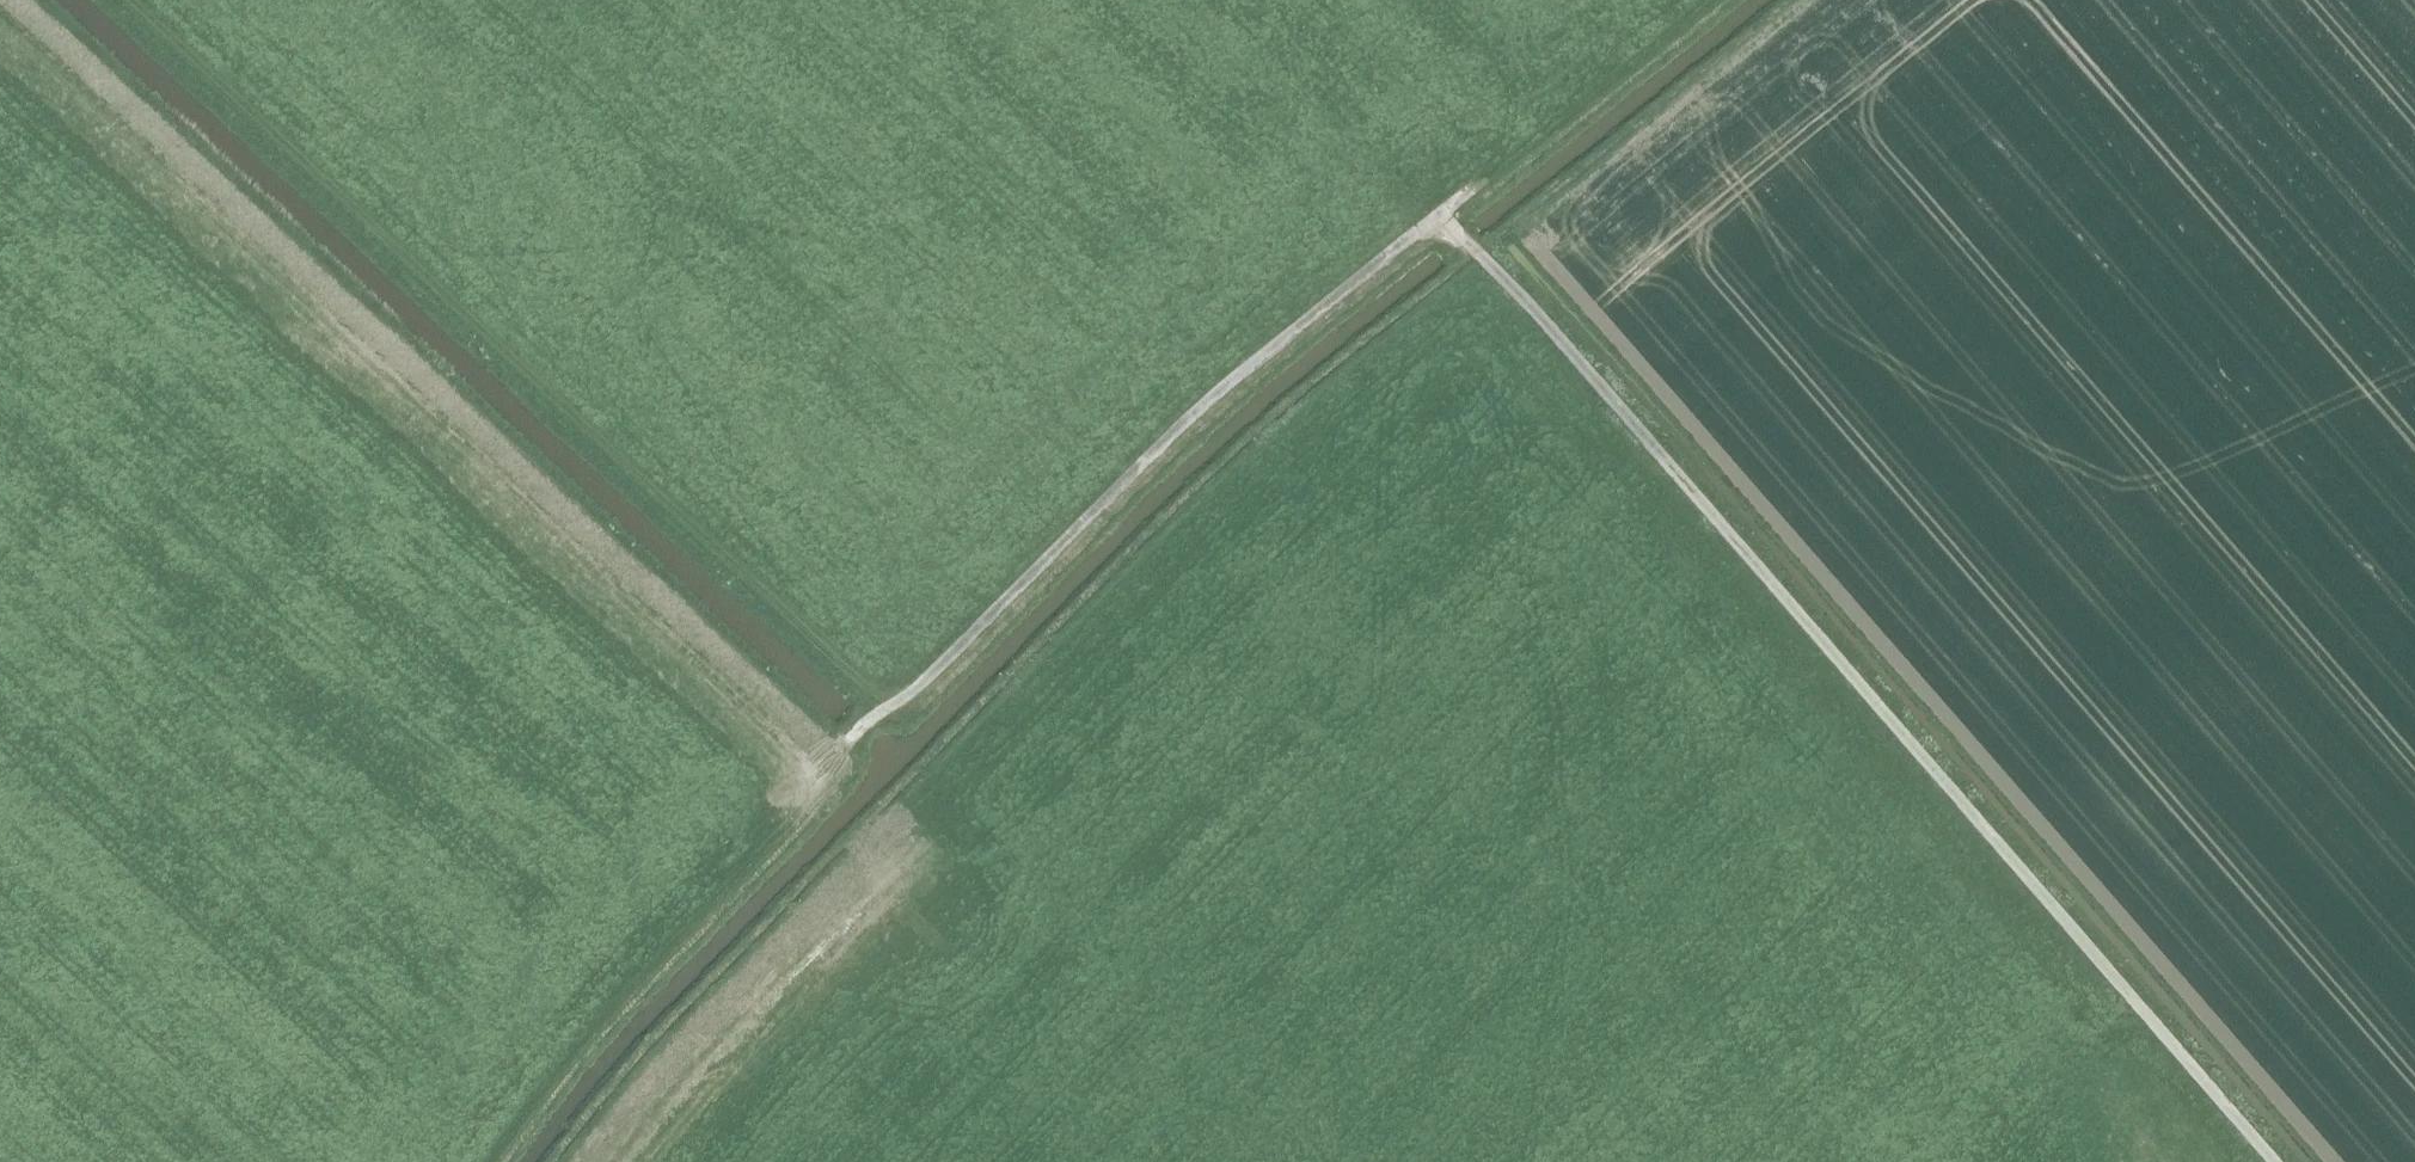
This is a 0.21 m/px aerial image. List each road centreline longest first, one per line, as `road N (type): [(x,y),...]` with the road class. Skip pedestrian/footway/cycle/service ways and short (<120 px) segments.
road 1 (track): [(1439,219),(1492,267),(1645,439),(2267,1161)]
road 2 (track): [(899,701),(1223,387),(1439,219)]

